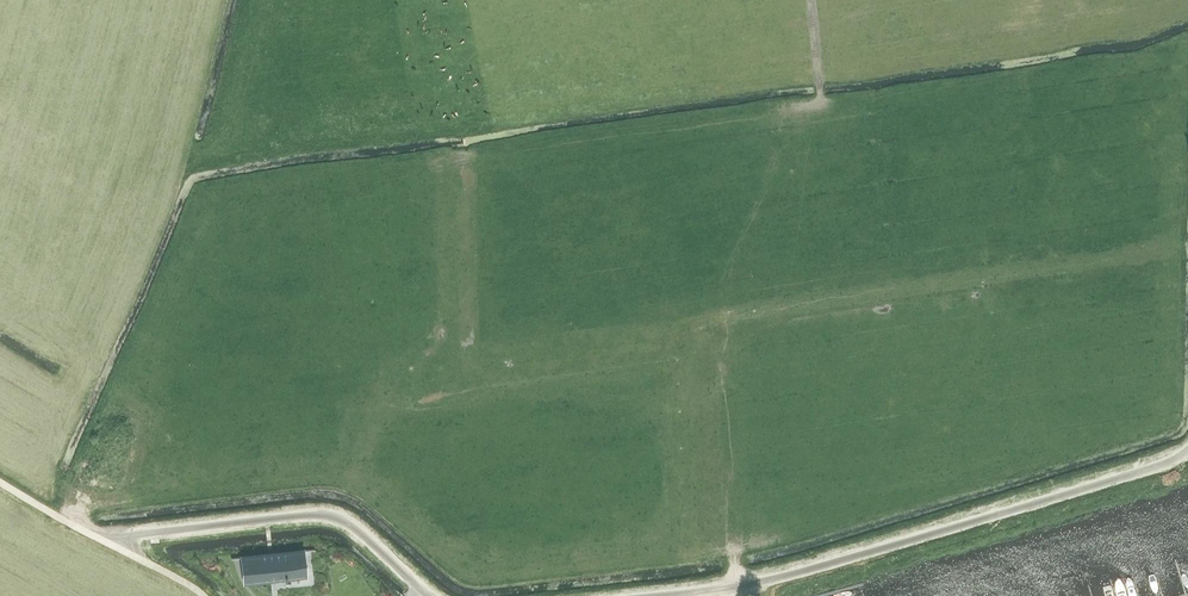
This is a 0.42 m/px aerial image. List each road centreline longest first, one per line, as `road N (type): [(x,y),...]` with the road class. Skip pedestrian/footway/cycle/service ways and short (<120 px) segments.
road 1 (unclassified): [(661,595),(797,574),(1149,470),(1187,451)]
road 2 (unclassified): [(100,539),(327,517),(353,527),(431,595)]

